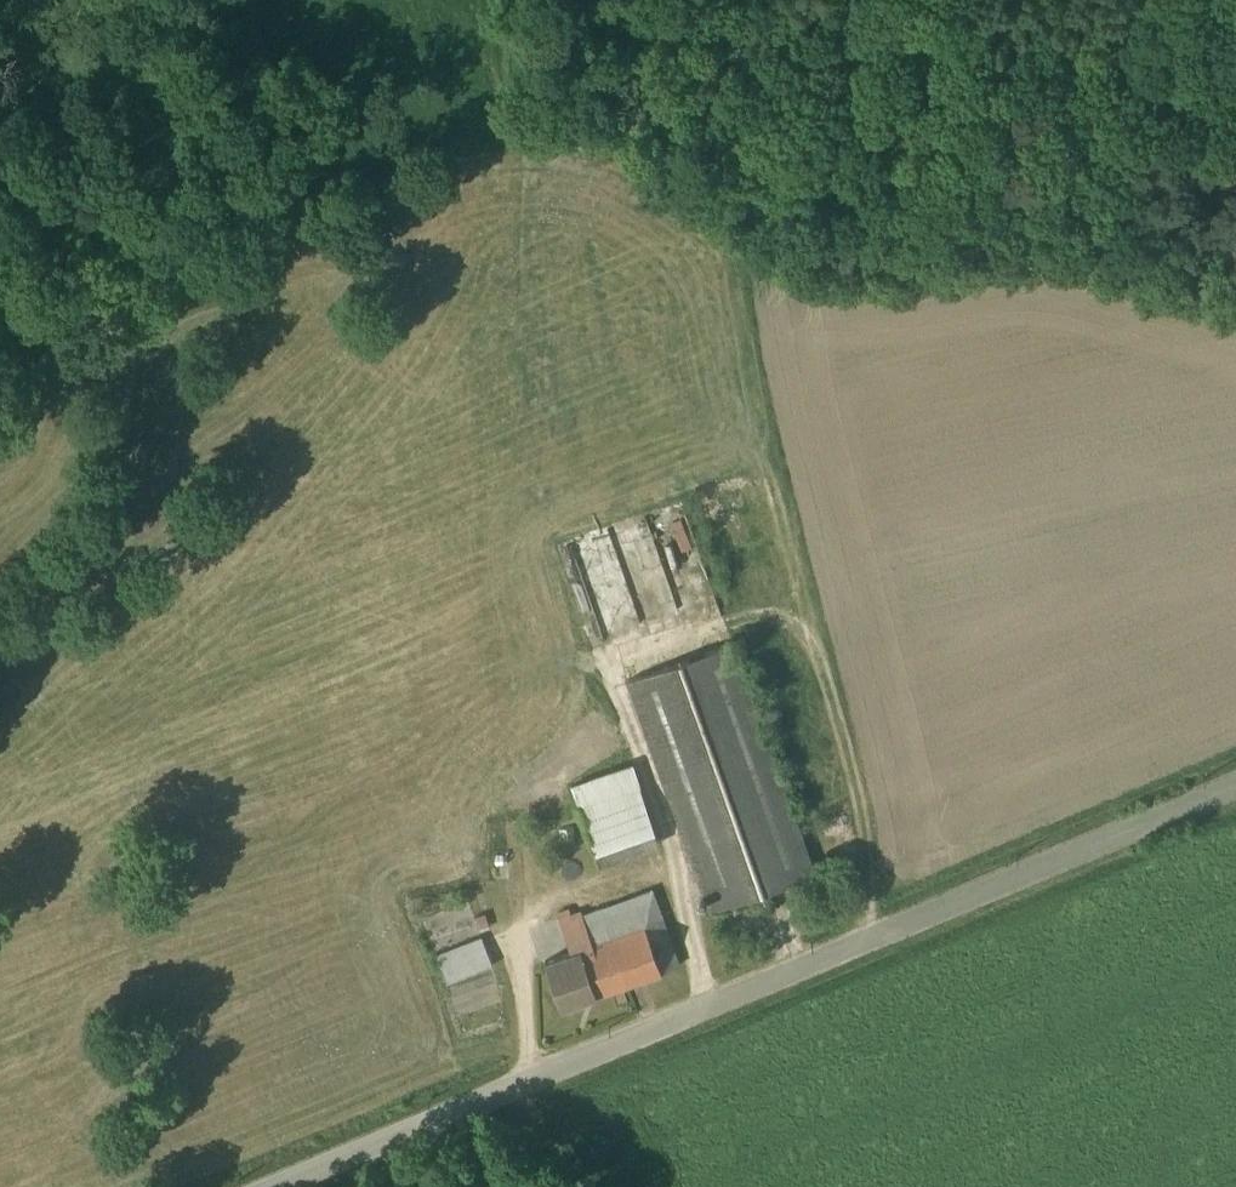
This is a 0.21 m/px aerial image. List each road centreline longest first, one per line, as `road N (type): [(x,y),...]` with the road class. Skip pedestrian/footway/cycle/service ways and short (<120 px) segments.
road 1 (unclassified): [(277,1186),(1235,787)]
road 2 (track): [(525,1083),(512,771)]

